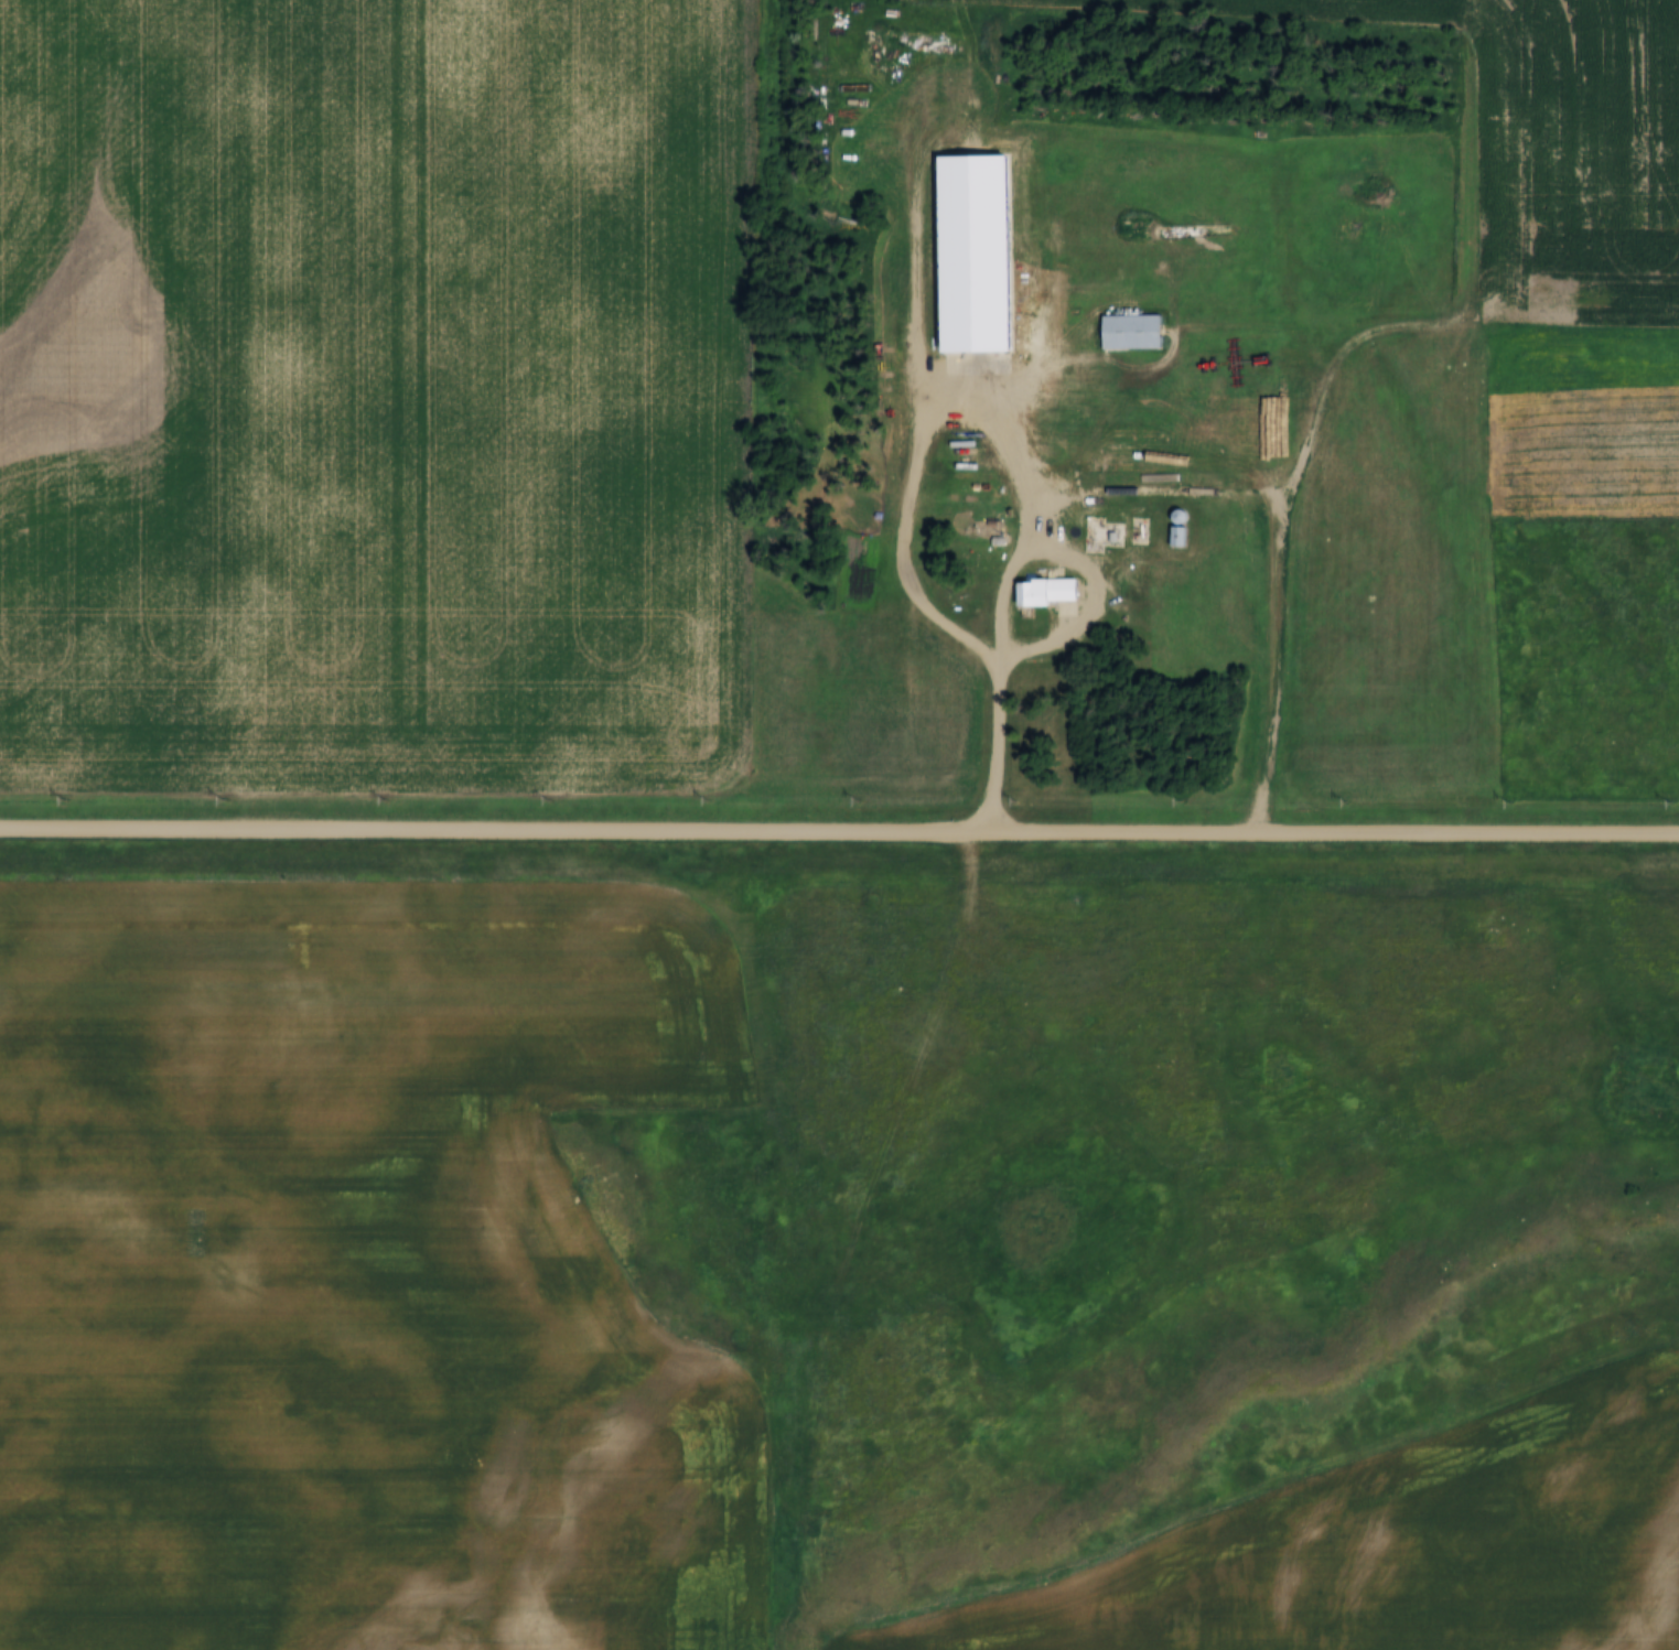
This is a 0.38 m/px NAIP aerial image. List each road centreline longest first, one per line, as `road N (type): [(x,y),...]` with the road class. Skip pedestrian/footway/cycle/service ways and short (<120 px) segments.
road 1 (residential): [(1678,833),(0,832)]

